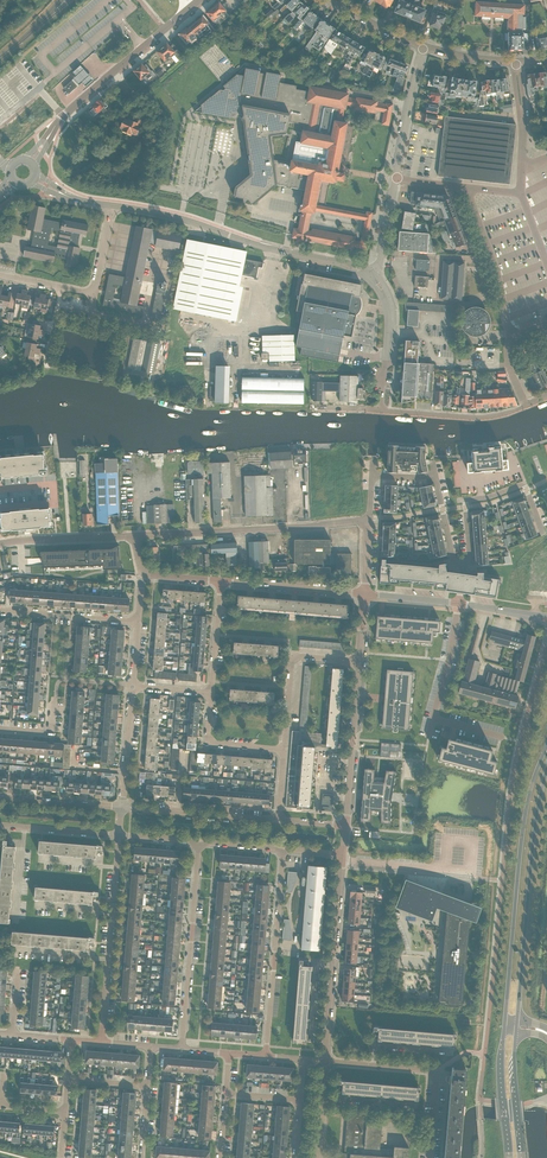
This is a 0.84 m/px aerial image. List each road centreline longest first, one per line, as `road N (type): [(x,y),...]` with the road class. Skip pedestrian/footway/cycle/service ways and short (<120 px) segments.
road 1 (secondary): [(546,745),(520,849),(504,1025)]
road 2 (unclassified): [(372,277),(190,221),(112,207)]
road 3 (secondary): [(517,1020),(546,766)]
road 4 (unclassified): [(367,520),(135,536)]
road 5 (residential): [(101,1042),(119,835)]
road 6 (residential): [(266,1056),(284,850)]
road 7 (residential): [(326,1061),(342,855)]
road 8 (residential): [(182,1045),(200,842)]
road 9 (unclassified): [(523,126),(521,194),(395,178)]
road 10 (residential): [(462,563),(470,559),(465,500),(524,483),(546,544)]
road 11 (residential): [(430,1157),(434,1072),(326,1061)]
road 12 (secondary): [(56,124),(199,0)]
road 13 (residential): [(382,411),(486,417),(546,394)]
road 14 (unclassified): [(345,826),(359,661)]
road 15 (residential): [(284,749),(291,660),(359,661)]
road 16 (residential): [(278,816),(122,807)]
road 17 (tertiary): [(365,594),(221,581)]
road 18 (residential): [(138,621),(0,611)]
road 19 (unclassified): [(382,411),(391,326),(372,277)]
road 20 (tertiary): [(135,536),(0,544)]
road 21 (residential): [(395,178),(424,46)]
road 22 (secondary): [(504,1025),(511,1155)]
road 23 (residential): [(284,749),(210,741),(211,693)]
road 24 (residential): [(122,807),(0,797)]
road 25 (residential): [(122,807),(132,686)]
road 26 (secondary): [(524,1153),(516,1032)]

